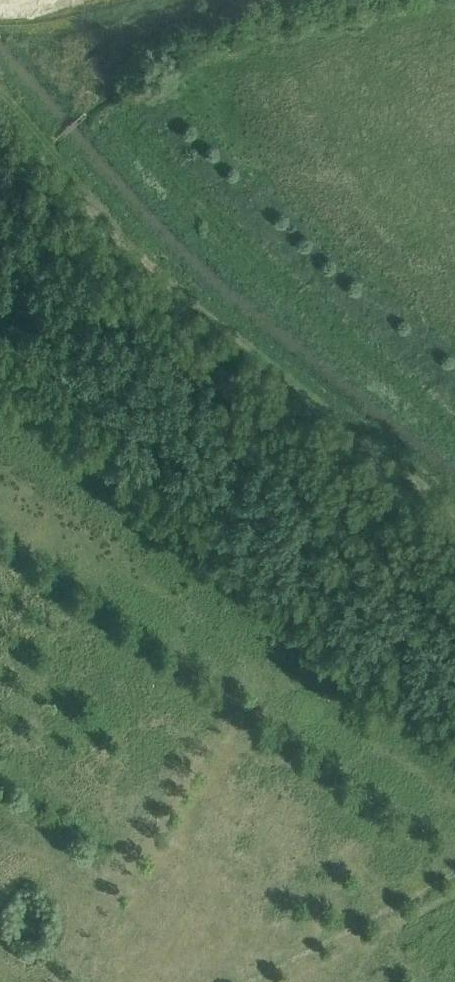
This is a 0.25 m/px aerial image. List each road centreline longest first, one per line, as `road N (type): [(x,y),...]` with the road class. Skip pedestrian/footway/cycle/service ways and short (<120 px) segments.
road 1 (track): [(454,462),(289,330),(0,14),(58,0)]
road 2 (track): [(454,870),(251,981)]

